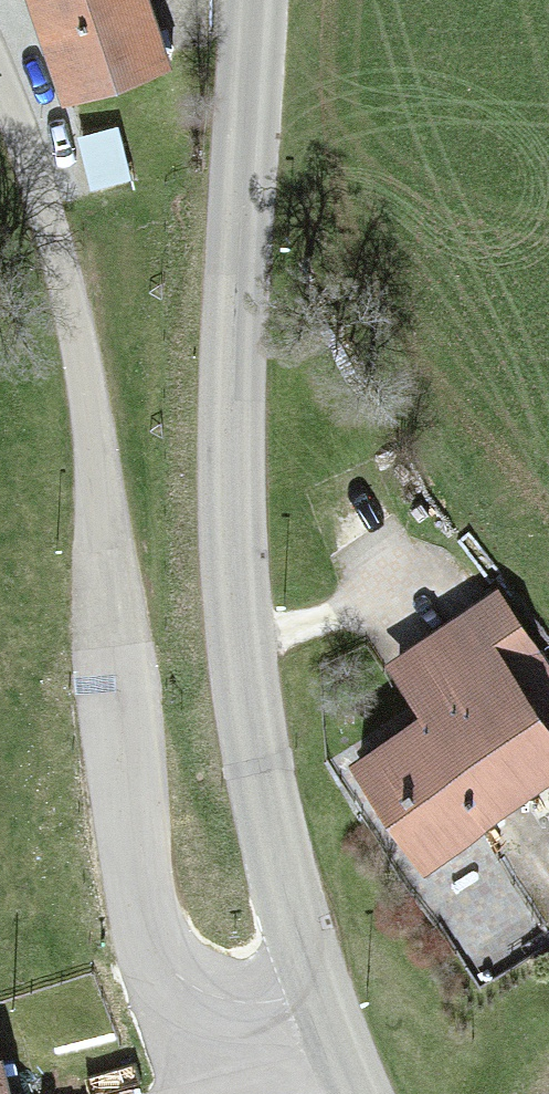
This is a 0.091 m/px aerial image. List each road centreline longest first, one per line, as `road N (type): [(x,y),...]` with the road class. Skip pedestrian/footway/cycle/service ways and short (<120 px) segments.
road 1 (unclassified): [(320,996),(239,1009),(212,1004),(187,994),(158,946),(74,310),(49,209),(0,79)]
road 2 (tertiary): [(254,0),(233,370),(244,637),(283,884),(320,996)]

